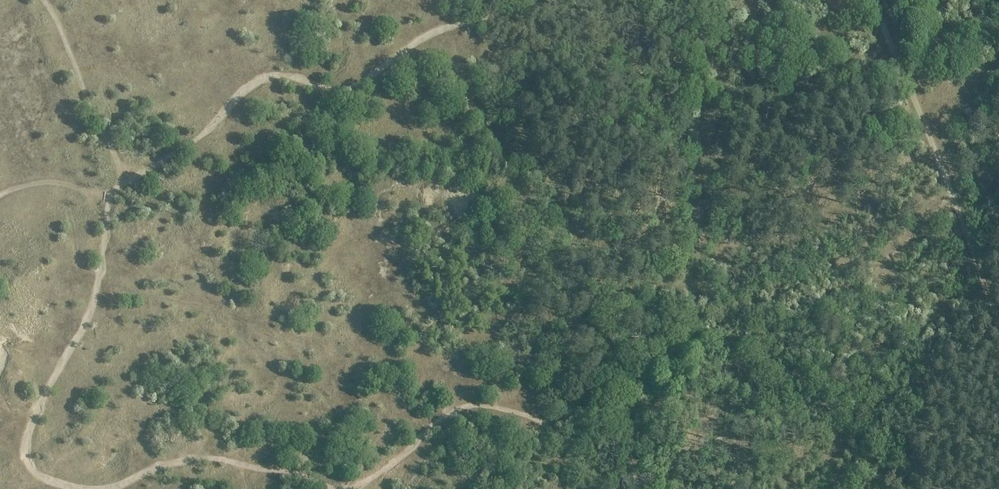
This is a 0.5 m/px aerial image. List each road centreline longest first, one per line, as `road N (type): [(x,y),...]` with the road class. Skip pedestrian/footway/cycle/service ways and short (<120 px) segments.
road 1 (track): [(634,471),(607,442),(476,405),(438,420),(392,463),(343,488),(189,459),(110,488)]
road 2 (track): [(126,178),(207,134),(242,93),(269,77),(347,88),(420,39),(532,0)]
road 3 (track): [(102,488),(42,477),(25,455),(25,439),(88,322),(109,203),(126,178)]
road 4 (track): [(873,0),(998,325)]
road 5 (track): [(126,178),(44,0)]

